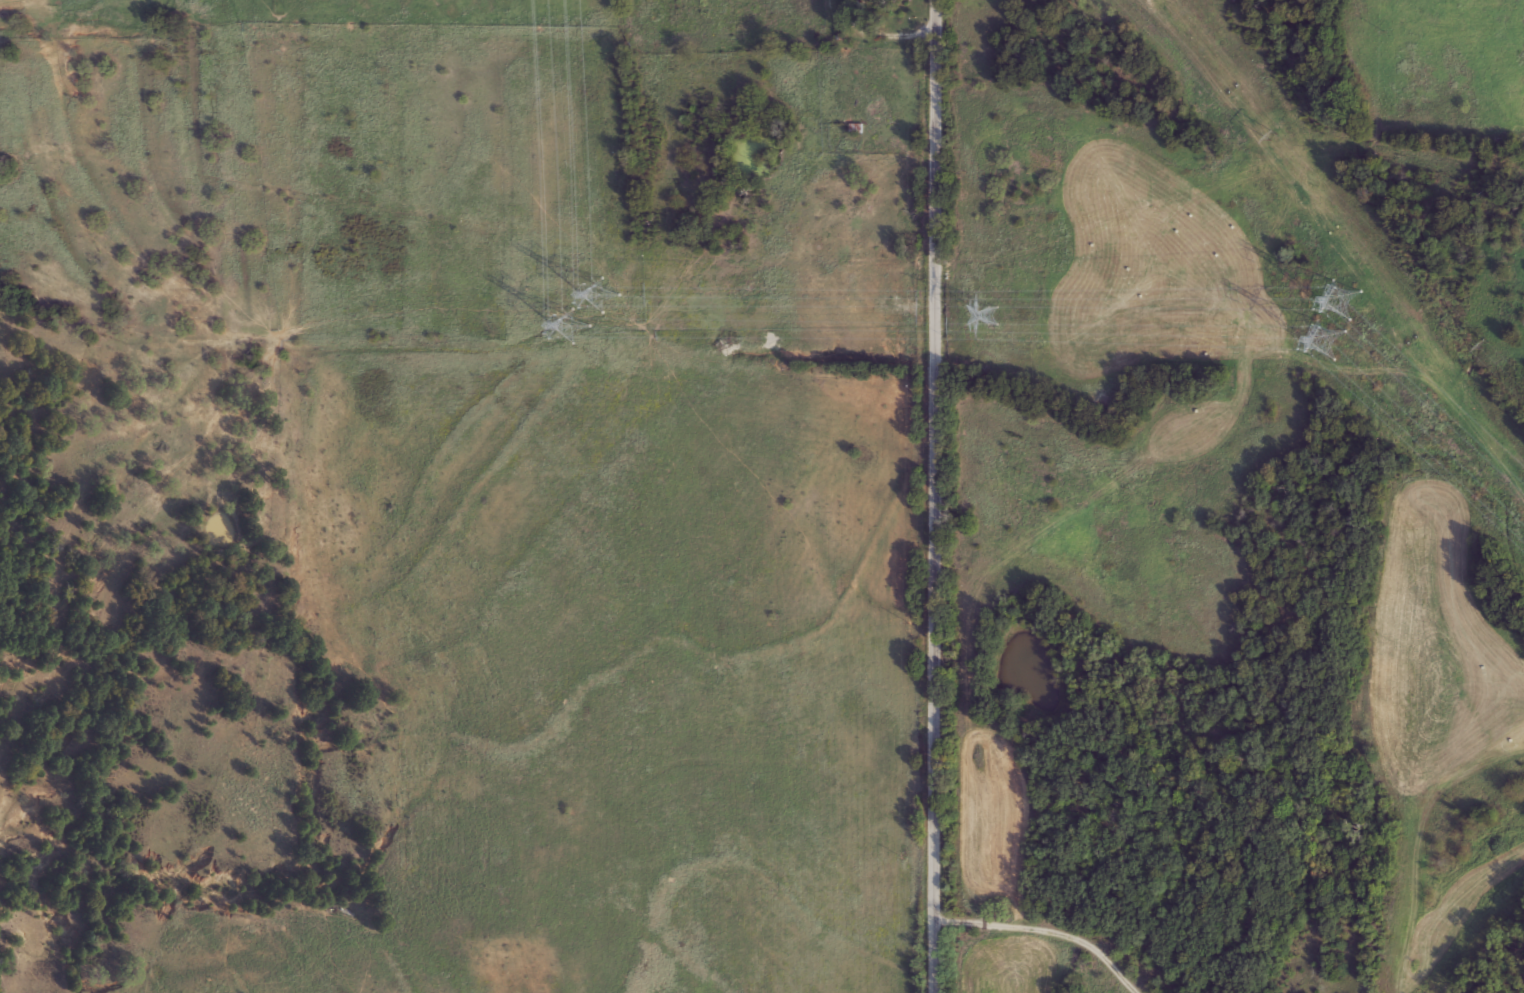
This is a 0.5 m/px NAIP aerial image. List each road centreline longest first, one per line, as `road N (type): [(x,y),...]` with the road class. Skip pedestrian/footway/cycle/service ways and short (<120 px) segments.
road 1 (residential): [(925,992),(925,0)]

